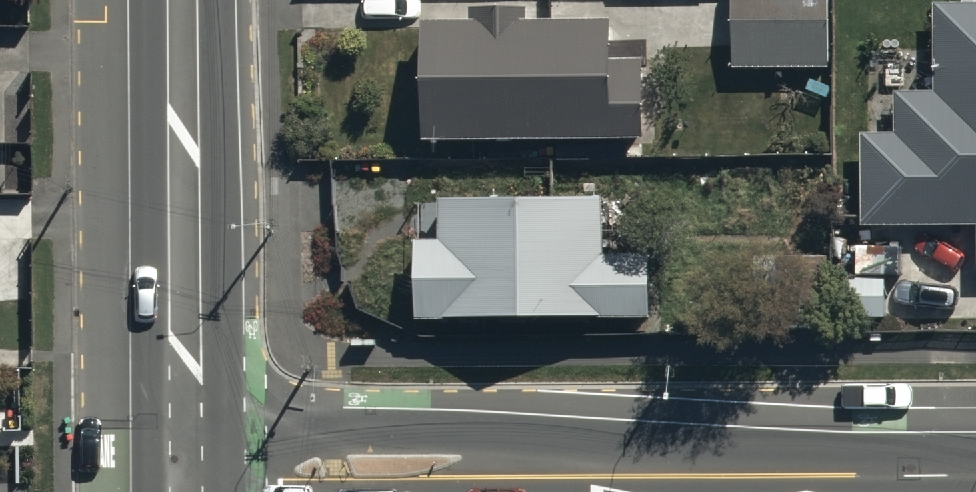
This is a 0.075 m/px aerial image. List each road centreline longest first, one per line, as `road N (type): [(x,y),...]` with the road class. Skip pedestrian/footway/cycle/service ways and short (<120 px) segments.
road 1 (tertiary): [(975,474),(185,482)]
road 2 (secondary): [(185,482),(181,0)]

